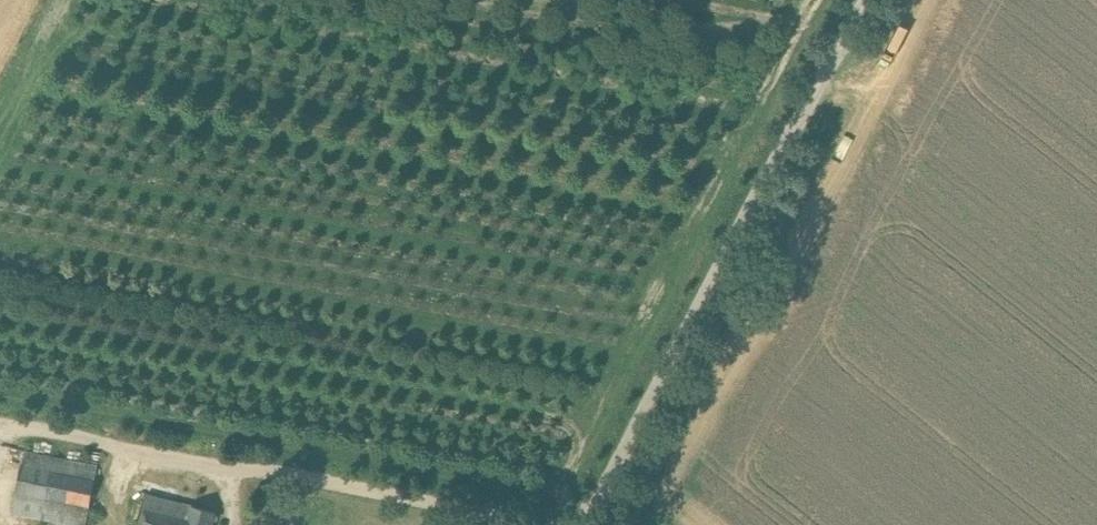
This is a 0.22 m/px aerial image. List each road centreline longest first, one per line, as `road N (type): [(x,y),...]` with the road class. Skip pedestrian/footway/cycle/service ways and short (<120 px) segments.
road 1 (unclassified): [(582,524),(870,0)]
road 2 (track): [(551,524),(468,503),(0,419)]

